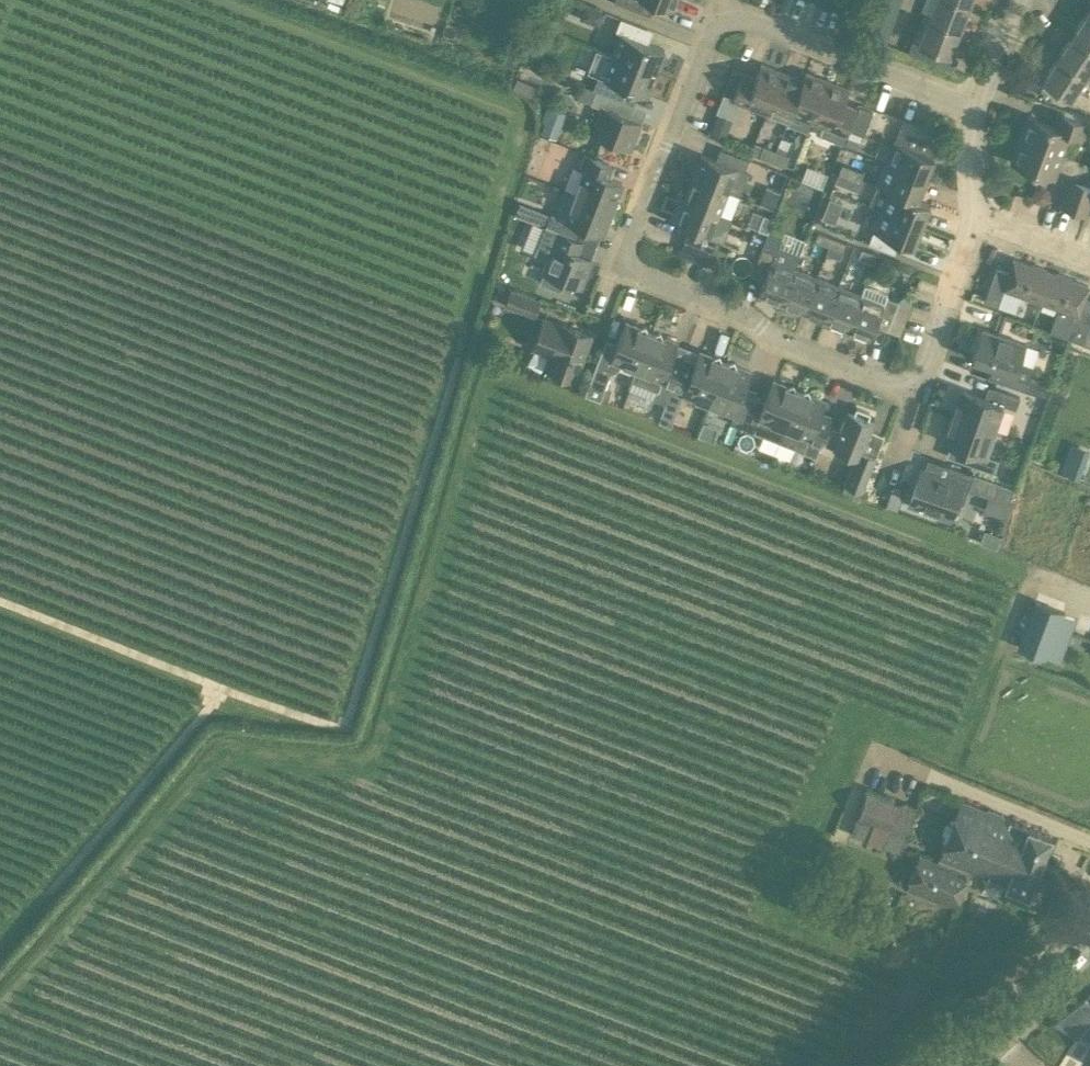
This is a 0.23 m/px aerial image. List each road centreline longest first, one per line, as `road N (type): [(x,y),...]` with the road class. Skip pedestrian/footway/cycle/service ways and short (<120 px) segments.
road 1 (residential): [(709,8),(628,243),(630,263),(643,275),(914,393),(976,216)]
road 2 (residential): [(977,105),(709,8)]
road 3 (residential): [(983,1026),(1089,914)]
road 4 (residential): [(1089,256),(976,216)]

